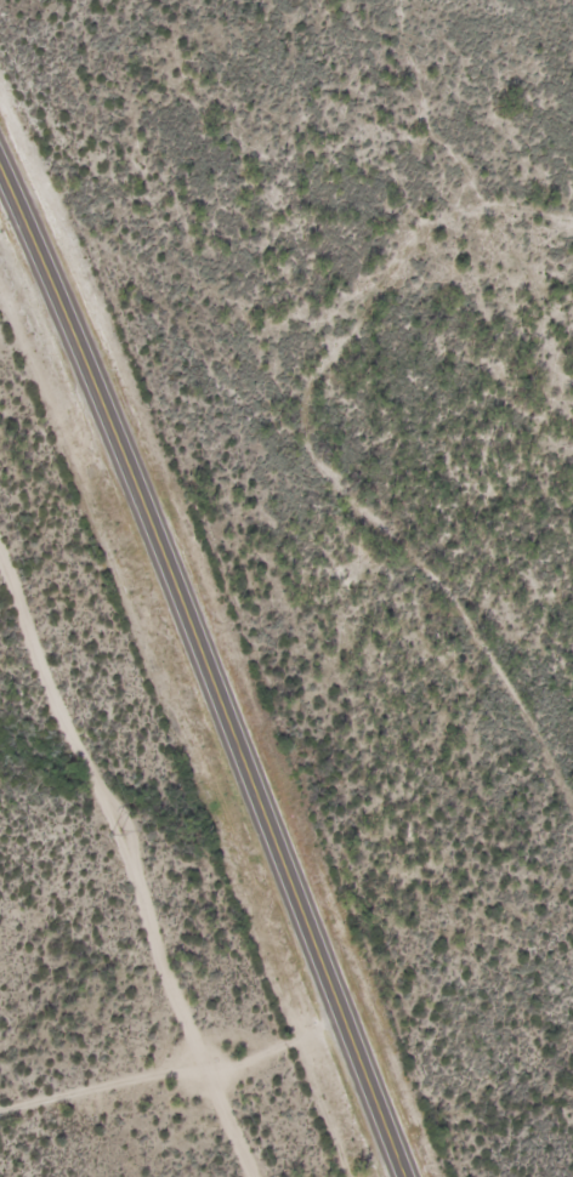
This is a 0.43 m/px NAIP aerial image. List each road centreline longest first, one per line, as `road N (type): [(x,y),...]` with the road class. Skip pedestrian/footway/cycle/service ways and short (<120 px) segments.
road 1 (trunk): [(403,1176),(114,420),(0,159)]
road 2 (residential): [(572,792),(456,601),(328,470),(301,430),(327,371),(388,280),(448,220),(494,207),(572,217)]
road 3 (residential): [(0,1113),(293,1050),(339,1014)]

